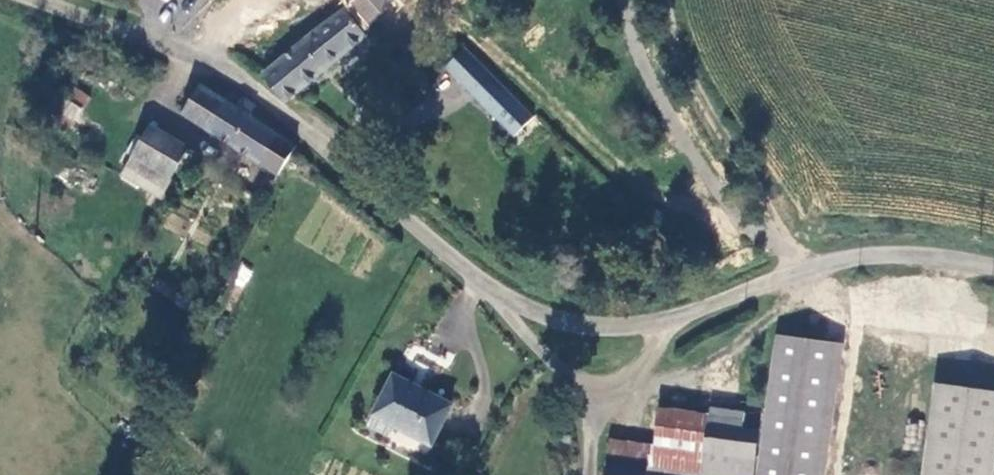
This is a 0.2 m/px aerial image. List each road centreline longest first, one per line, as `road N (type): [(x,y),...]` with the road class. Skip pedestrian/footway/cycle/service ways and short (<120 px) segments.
road 1 (unclassified): [(34,0),(200,60),(259,93),(494,295),(545,315),(609,329),(660,322),(801,272),(898,254),(993,267)]
road 2 (track): [(801,272),(676,47),(665,0)]

